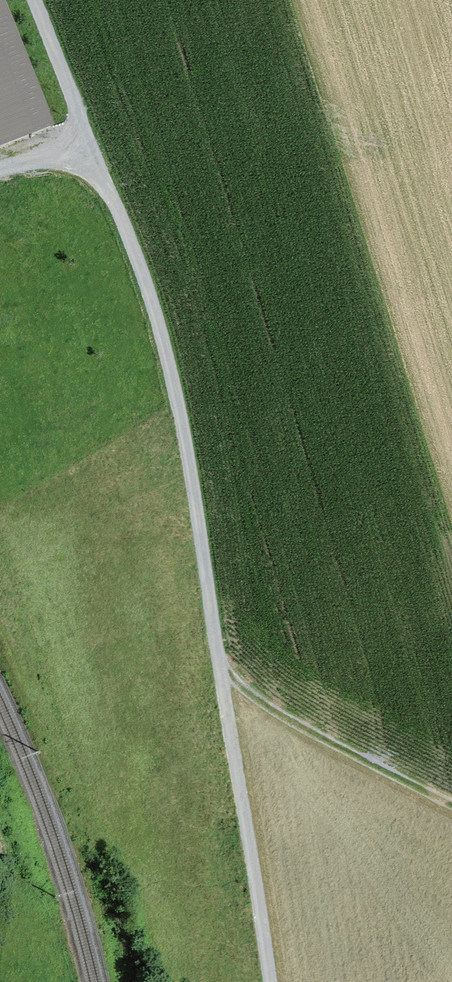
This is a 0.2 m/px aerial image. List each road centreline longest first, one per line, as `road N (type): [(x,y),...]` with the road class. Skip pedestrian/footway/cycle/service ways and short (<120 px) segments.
road 1 (unclassified): [(45,0),(139,272),(186,463),(263,981)]
road 2 (track): [(214,650),(238,690),(451,807)]

